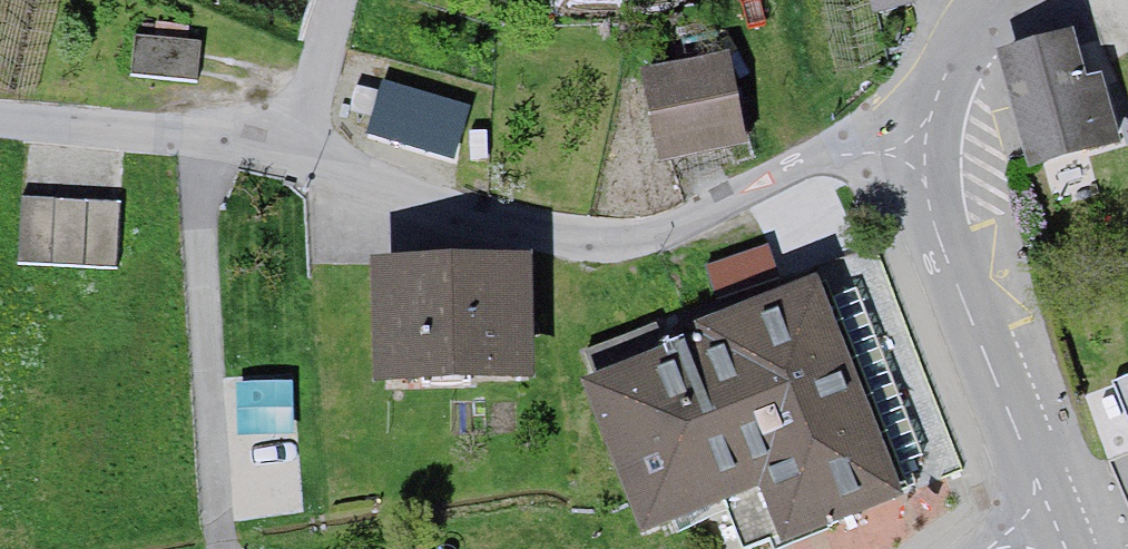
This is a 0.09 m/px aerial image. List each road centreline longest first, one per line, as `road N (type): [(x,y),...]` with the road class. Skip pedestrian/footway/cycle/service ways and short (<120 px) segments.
road 1 (residential): [(924,150),(818,157),(706,216),(621,240),(477,219),(303,150)]
road 2 (unclassified): [(924,150),(937,234),(1053,516)]
road 3 (residential): [(303,150),(0,114)]
road 4 (residential): [(1004,0),(945,77),(924,150)]
road 5 (residential): [(303,150),(339,0)]

